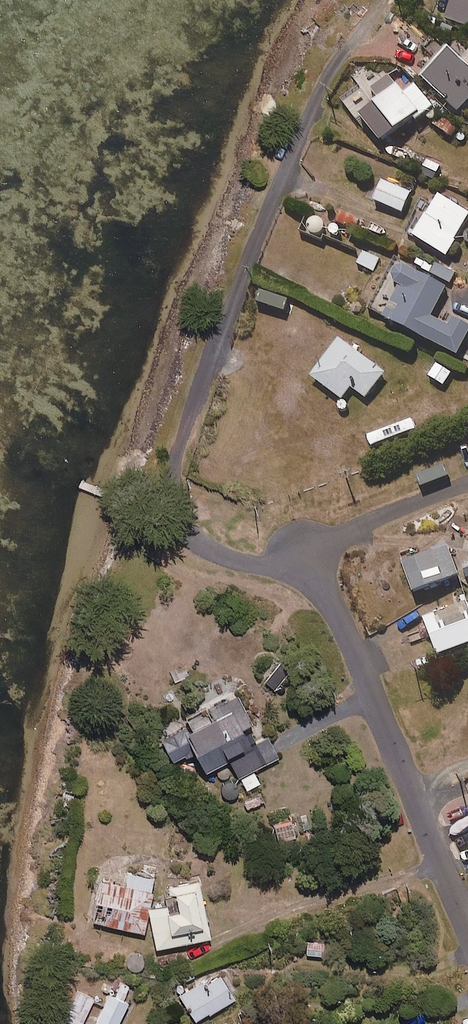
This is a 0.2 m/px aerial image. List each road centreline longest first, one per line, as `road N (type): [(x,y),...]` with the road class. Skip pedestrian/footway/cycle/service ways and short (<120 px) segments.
road 1 (residential): [(307,552),(258,565),(215,555),(182,527),(173,473),(197,392),(308,121),(389,0)]
road 2 (residential): [(467,927),(307,552)]
road 3 (residential): [(307,552),(467,482)]

